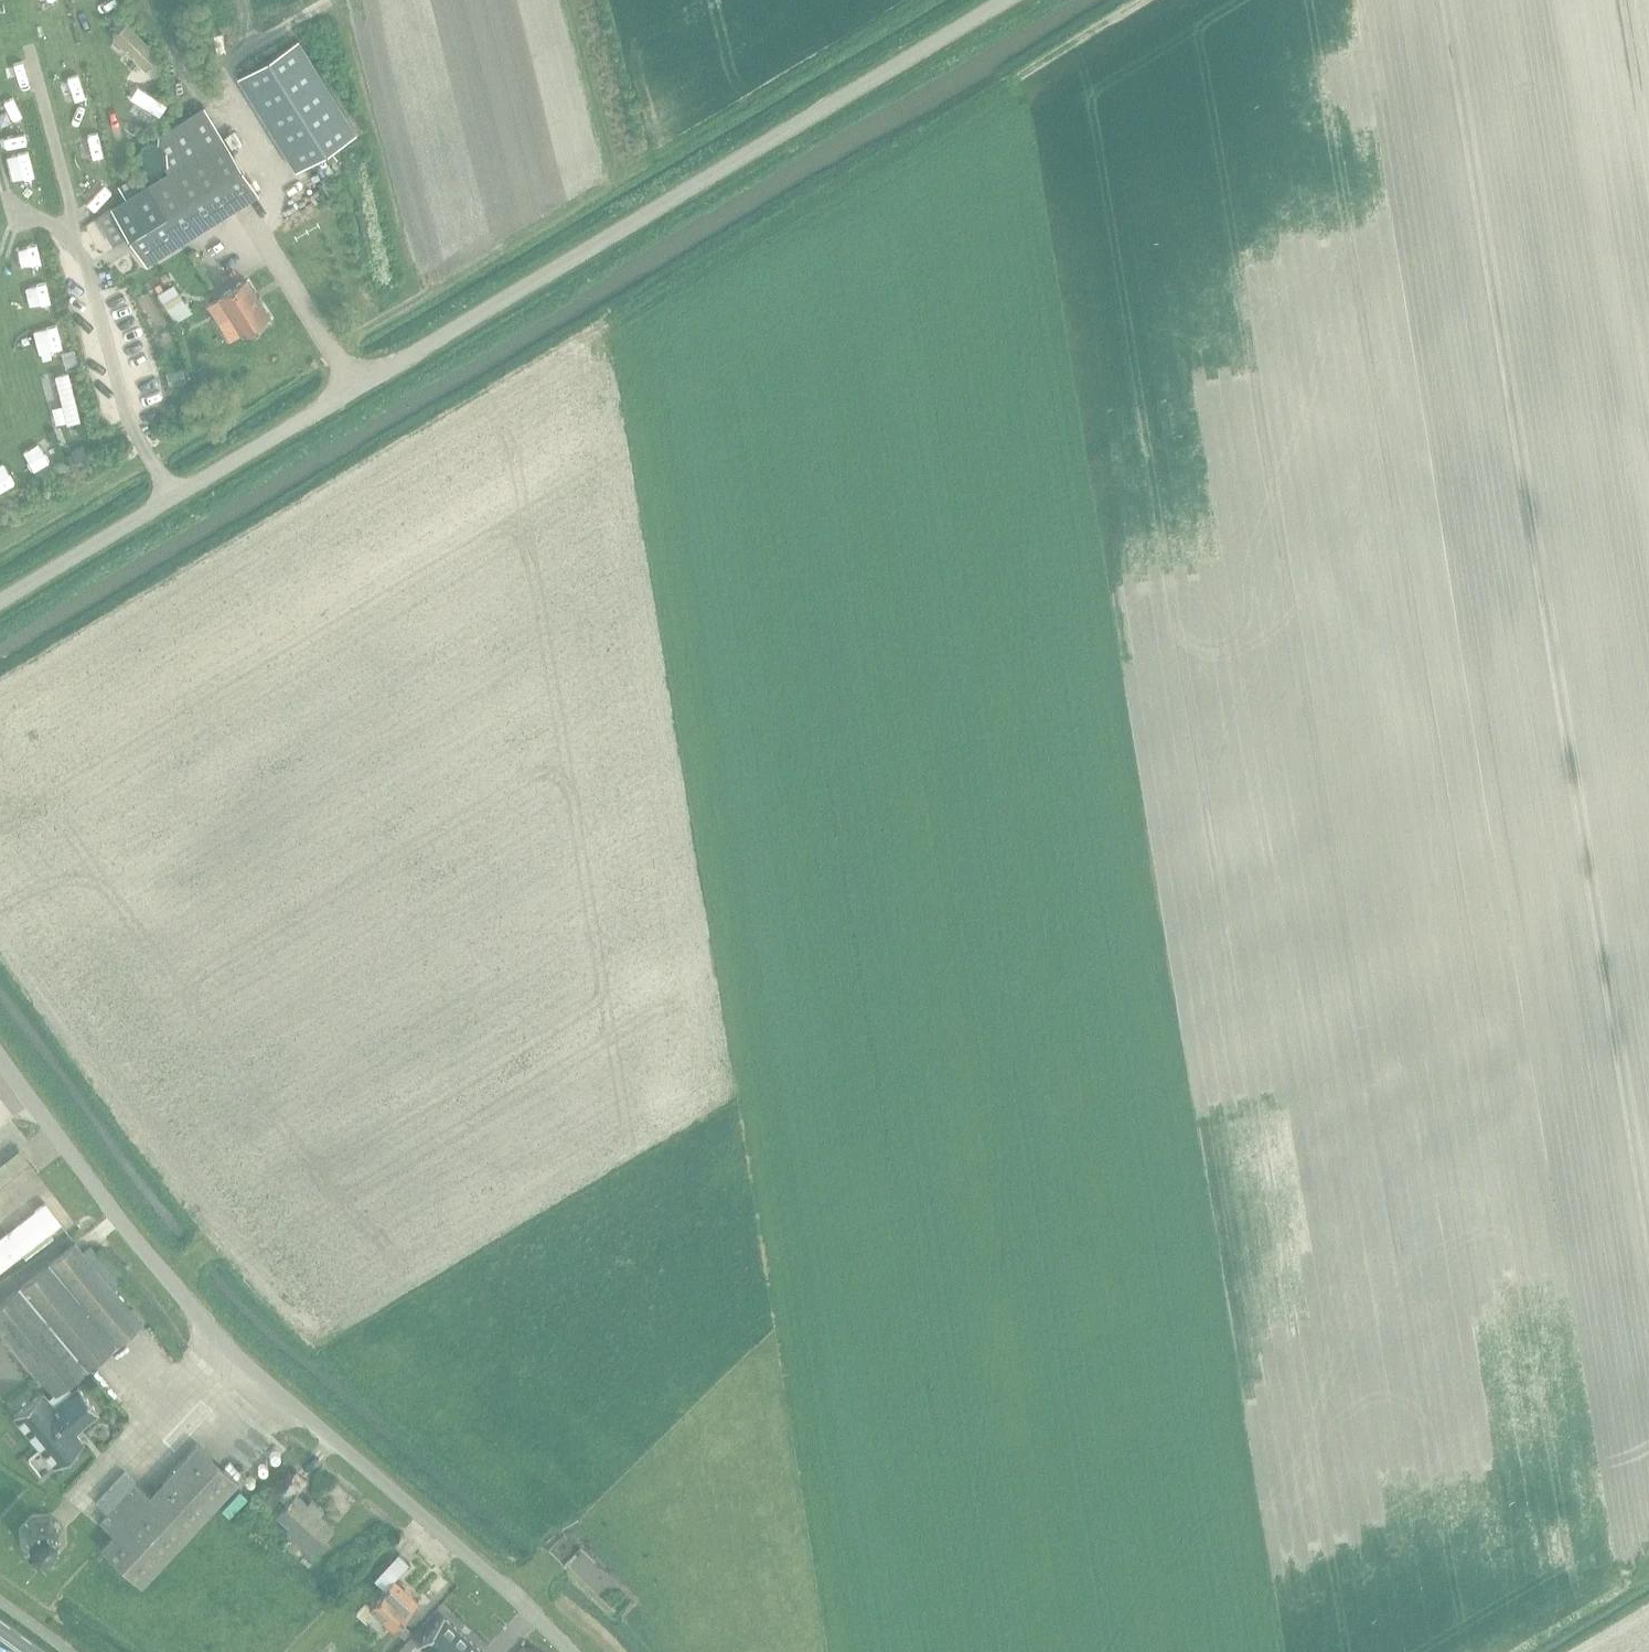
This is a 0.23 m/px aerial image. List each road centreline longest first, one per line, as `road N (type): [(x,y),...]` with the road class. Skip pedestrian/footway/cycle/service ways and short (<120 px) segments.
road 1 (unclassified): [(0,600),(1004,0)]
road 2 (residential): [(0,1056),(204,1320),(569,1651)]

